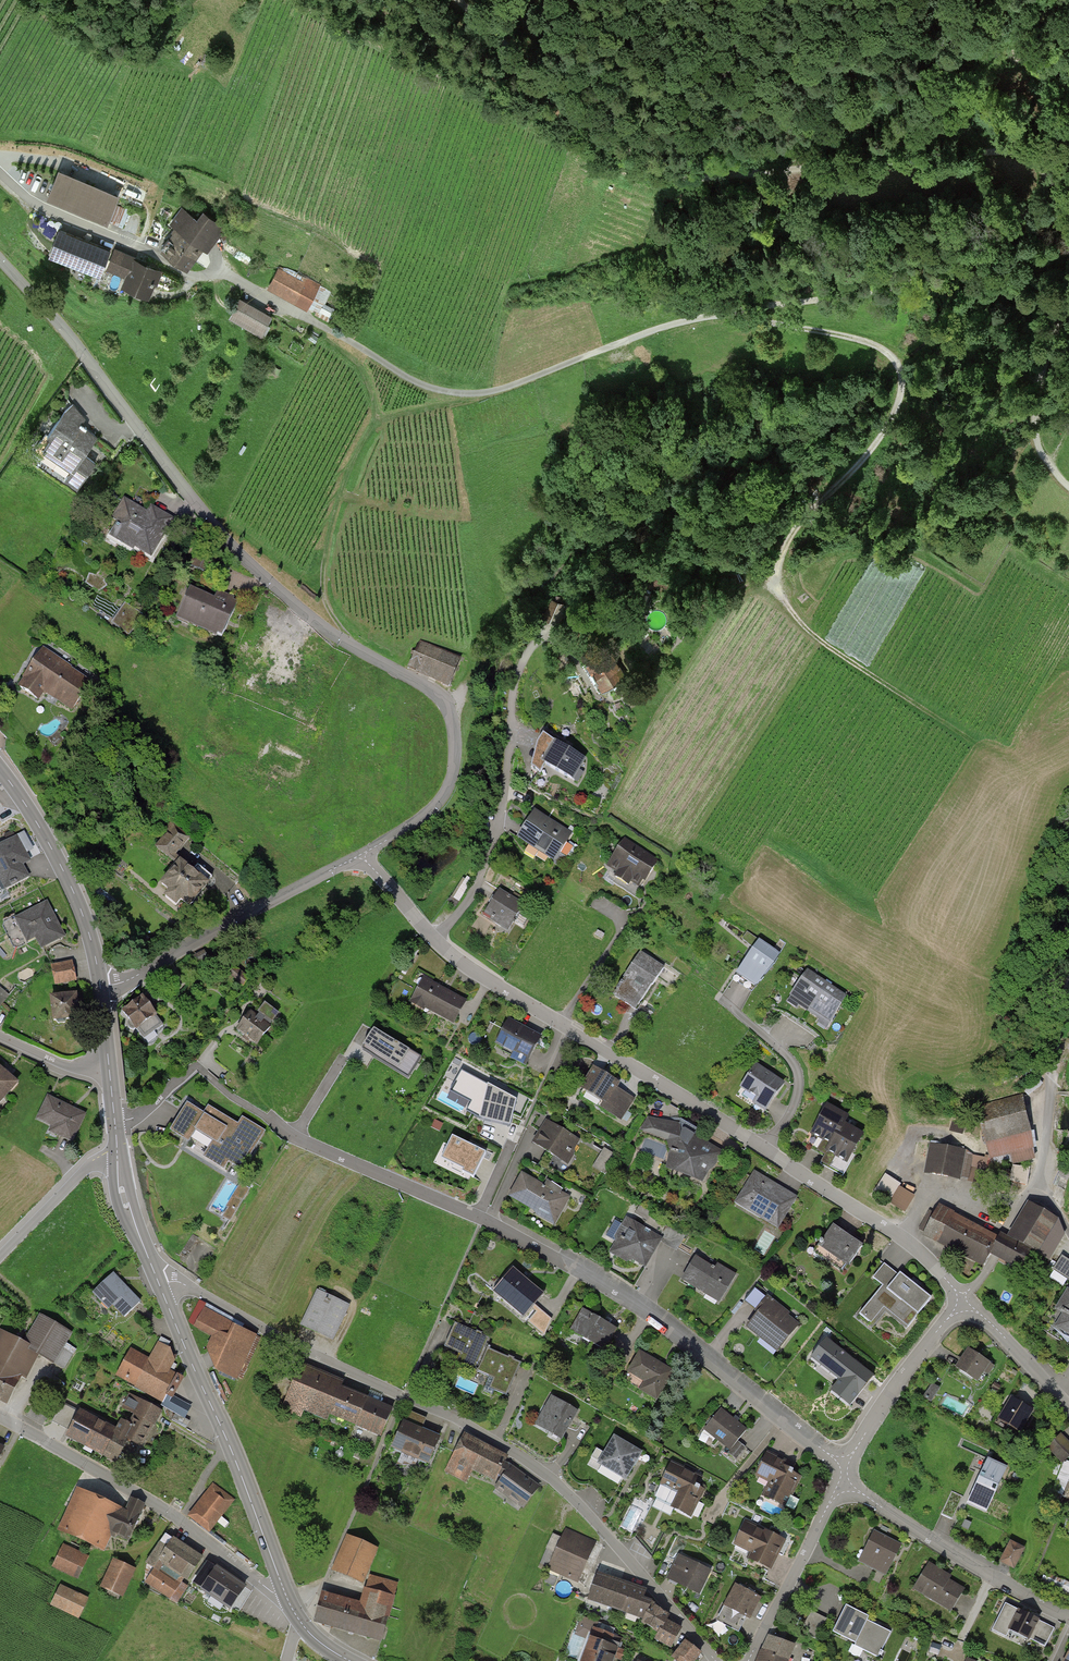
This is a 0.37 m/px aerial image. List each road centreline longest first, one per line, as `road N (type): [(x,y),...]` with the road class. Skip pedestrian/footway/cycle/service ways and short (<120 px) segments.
road 1 (track): [(464,394),(507,387),(666,326),(933,275),(992,244),(1048,187),(1039,160),(991,151),(672,178),(619,146),(459,0)]
road 2 (residential): [(362,856),(432,810),(452,782),(457,740),(448,706),(335,636),(238,552),(0,259)]
road 3 (residential): [(962,1302),(903,1238),(459,959),(362,856)]
road 4 (track): [(721,315),(849,337),(888,349),(912,369),(925,398),(916,422),(825,492),(786,542),(776,571),(782,597),(807,630),(977,744)]
road 5 (residential): [(160,1286),(186,1285),(454,1417),(550,1475),(716,1660)]
road 6 (residential): [(844,1472),(666,1322),(609,1287),(482,1219),(296,1137),(270,1117)]
road 7 (track): [(0,174),(42,208),(184,275),(230,277),(408,379),(464,394)]
road 8 (residential): [(284,1591),(272,1593),(177,1519),(0,1416)]
road 9 (track): [(349,340),(380,419),(335,520),(322,590),(358,650)]
road 10 (tertiary): [(160,1286),(284,1591)]
road 11 (residential): [(100,987),(135,977),(362,856)]
road 12 (residential): [(1068,1617),(936,1543),(844,1472)]
road 13 (tertiary): [(0,769),(68,880),(100,987)]
road 14 (track): [(1068,291),(1042,371),(1035,429),(1068,490)]
road 15 (residential): [(748,1660),(844,1472)]
road 16 (residential): [(844,1472),(905,1373),(962,1302)]
road 17 (residential): [(0,1256),(88,1167),(118,1158)]
road 18 (residential): [(962,1302),(1068,1408)]
road 19 (residential): [(962,1302),(1038,1184)]
road 20 (tertiary): [(118,1158),(130,1218),(160,1286)]

